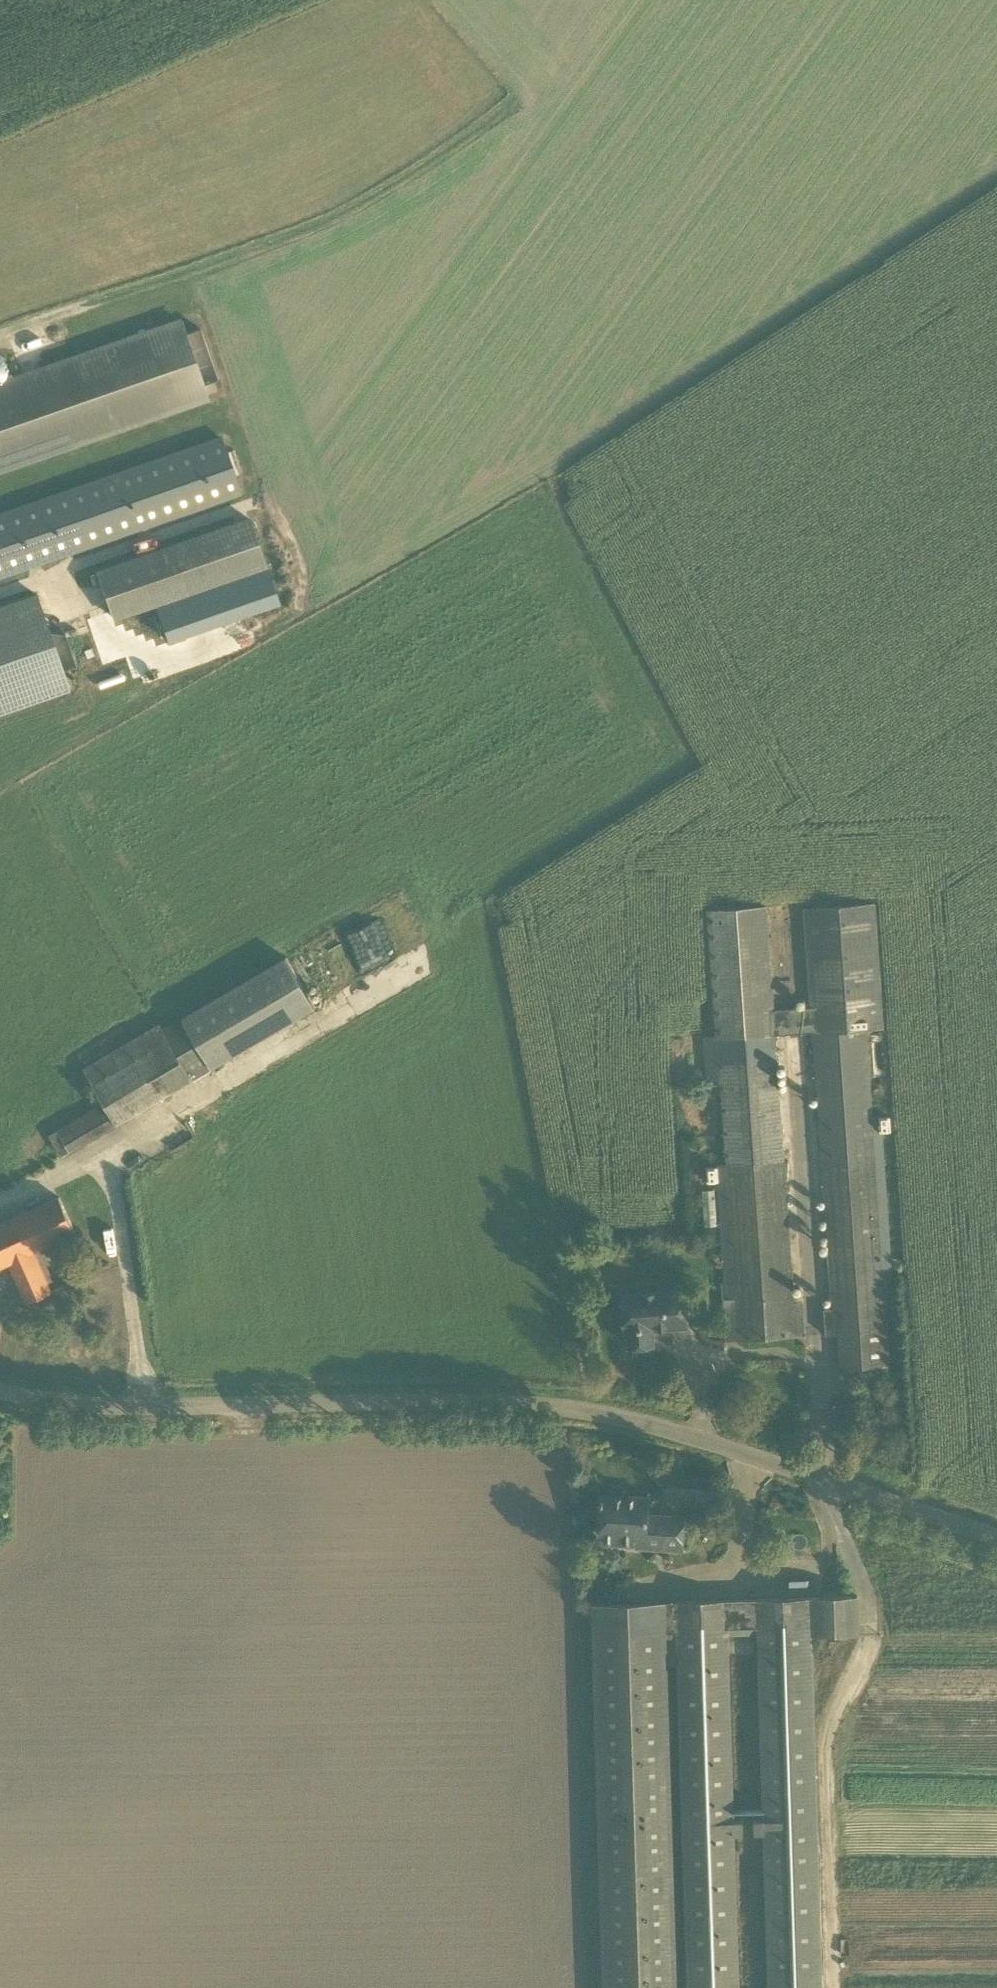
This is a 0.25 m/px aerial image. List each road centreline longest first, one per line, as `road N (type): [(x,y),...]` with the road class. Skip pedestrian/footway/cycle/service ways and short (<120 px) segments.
road 1 (unclassified): [(996,1547),(571,1395),(108,1402),(0,1380)]

